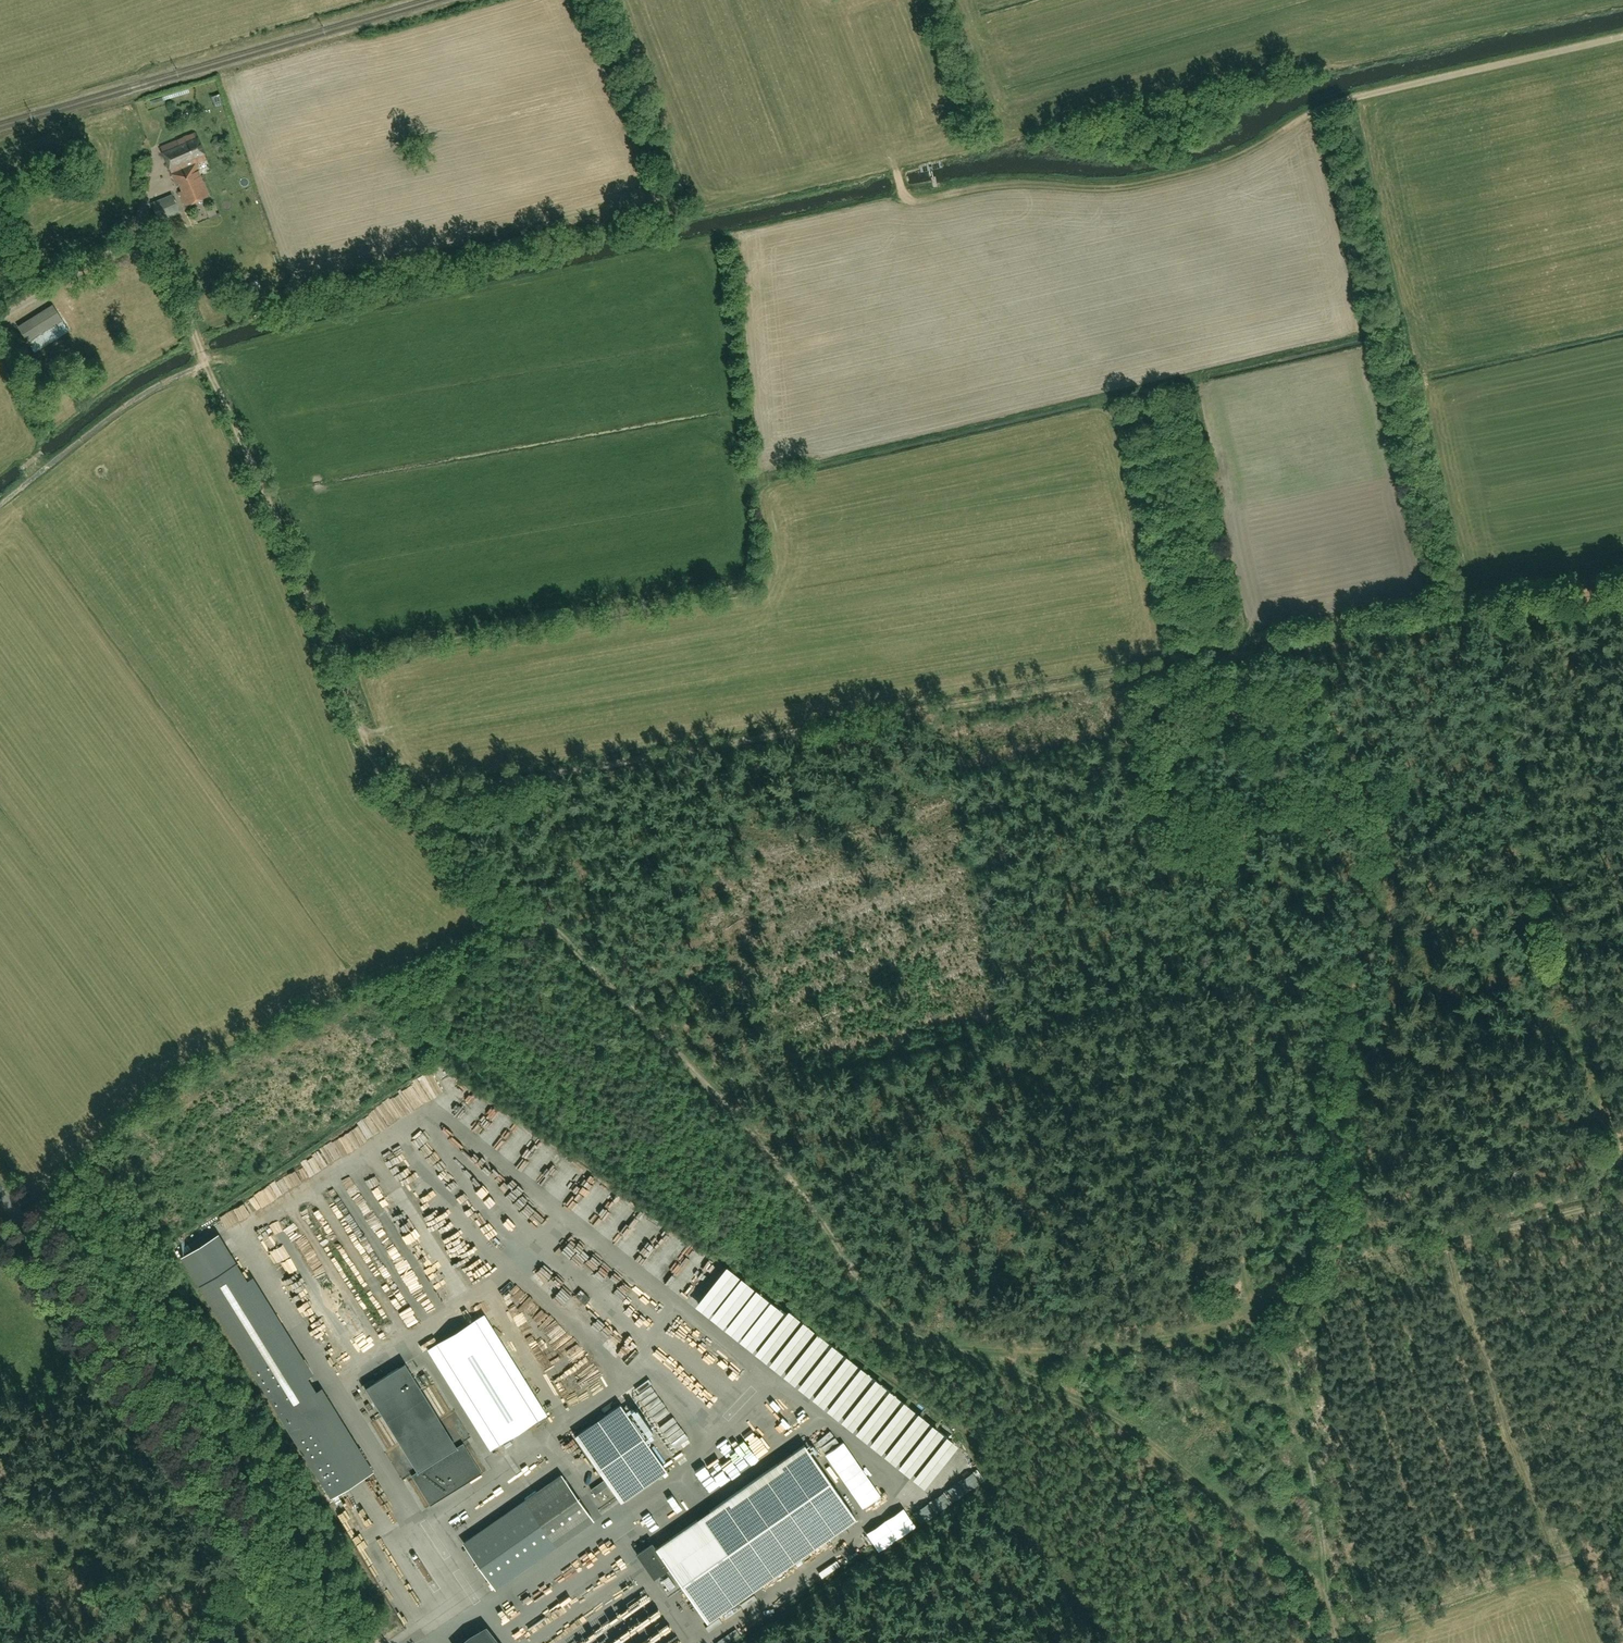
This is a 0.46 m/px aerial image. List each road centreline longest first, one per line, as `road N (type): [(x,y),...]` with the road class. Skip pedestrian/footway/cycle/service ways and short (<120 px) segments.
road 1 (track): [(400,800),(1622,592)]
road 2 (track): [(912,201),(212,358),(103,423),(0,505)]
road 3 (track): [(724,1099),(909,1335),(1129,1423),(1324,1588)]
road 4 (track): [(160,250),(366,740),(400,800)]
road 5 (track): [(523,907),(399,981),(193,1075),(26,1226)]
road 6 (tertiary): [(331,1642),(0,1192)]
road 7 (track): [(1249,973),(724,1099)]
road 8 (track): [(1622,1630),(1590,1549),(1576,1551),(1556,1538),(1447,1231)]
road 9 (track): [(400,800),(724,1099)]
road 10 (track): [(894,160),(912,201),(1002,184),(1101,188),(1223,162),(1286,128)]
road 11 (track): [(1257,1307),(1447,1231),(1622,1191)]
road 12 (track): [(1622,35),(1348,99),(1286,128)]
road 13 (track): [(1257,1307),(1262,1174),(1249,973)]
road 14 (track): [(944,1350),(1077,1353),(1188,1332),(1257,1307)]
road 15 (track): [(1324,1588),(1301,1409),(1257,1307)]
road 16 (unclassified): [(0,315),(124,244),(143,241),(160,250)]

